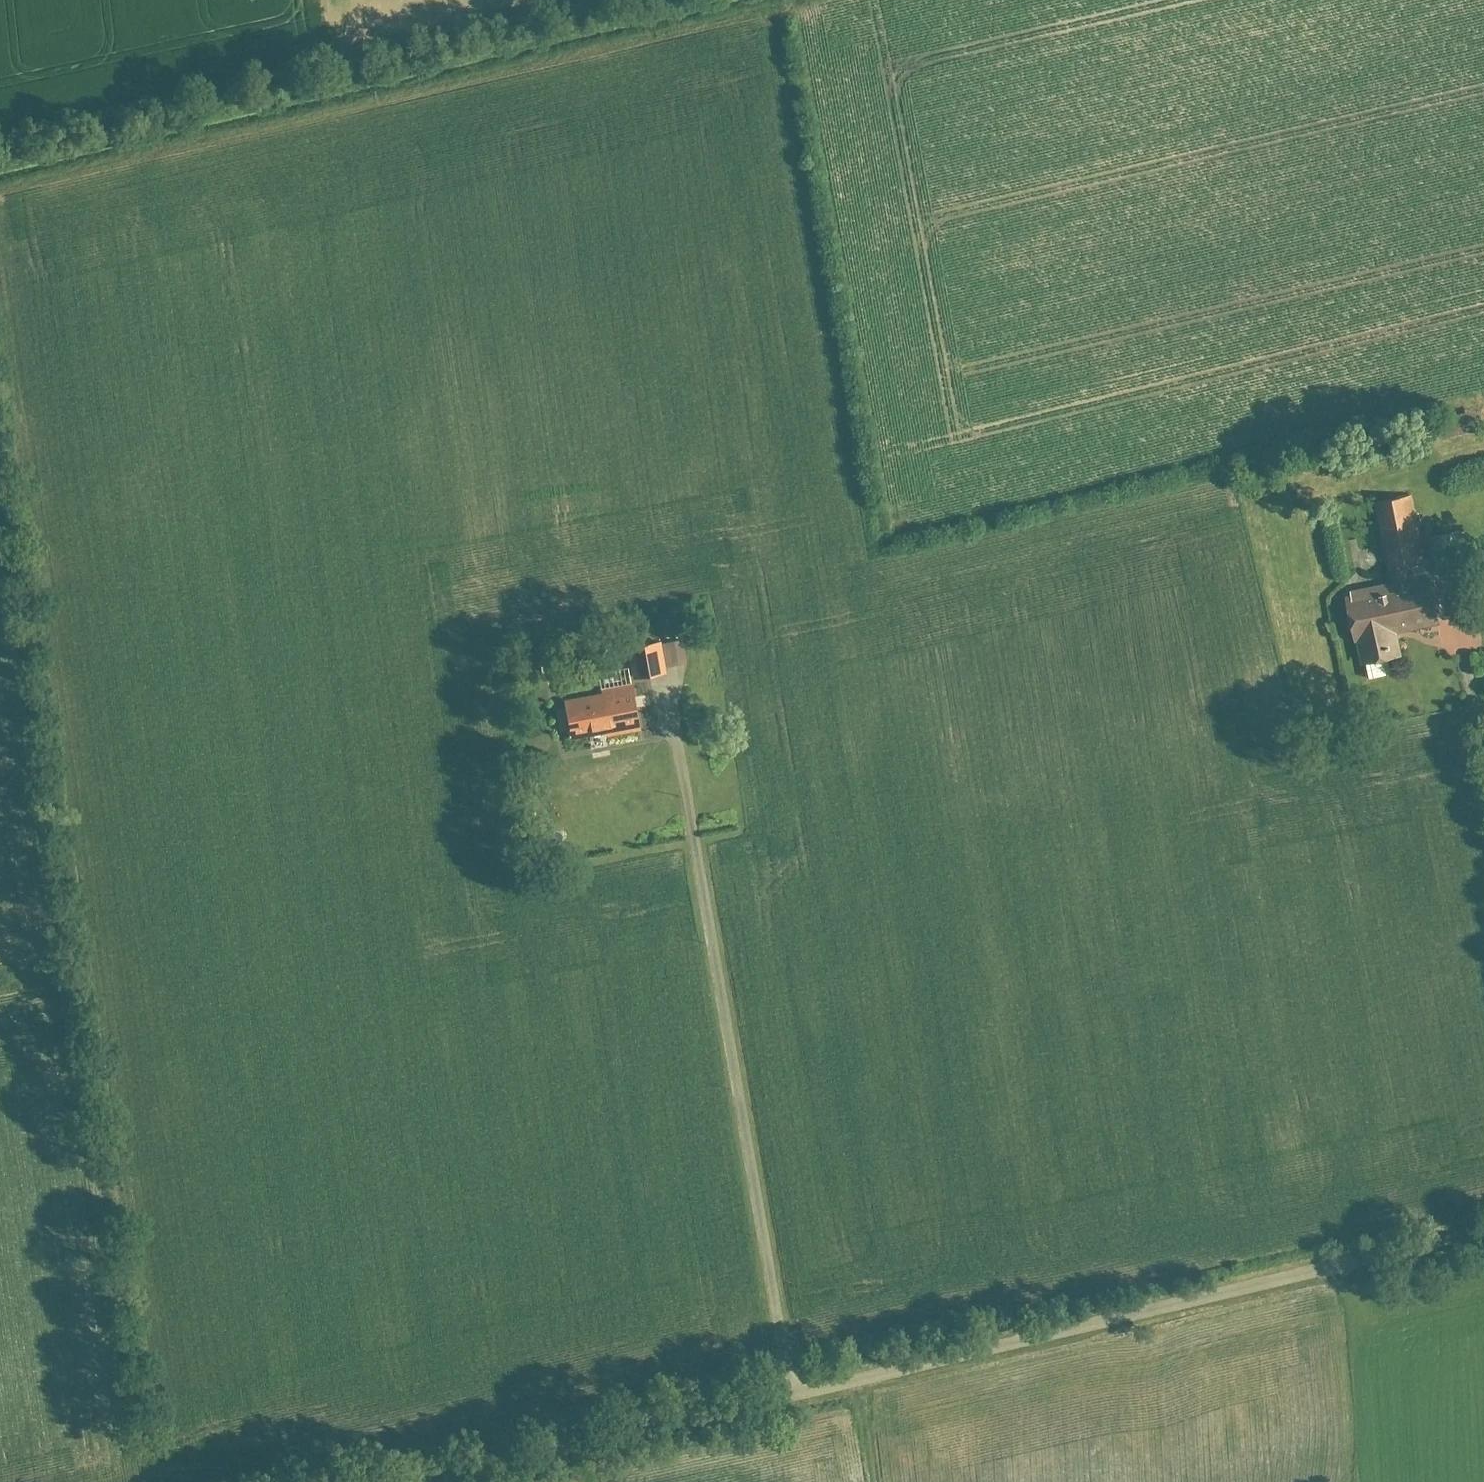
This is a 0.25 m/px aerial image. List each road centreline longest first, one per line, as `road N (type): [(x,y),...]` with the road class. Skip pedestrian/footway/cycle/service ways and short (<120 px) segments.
road 1 (unclassified): [(1483,1230),(447,1481)]

